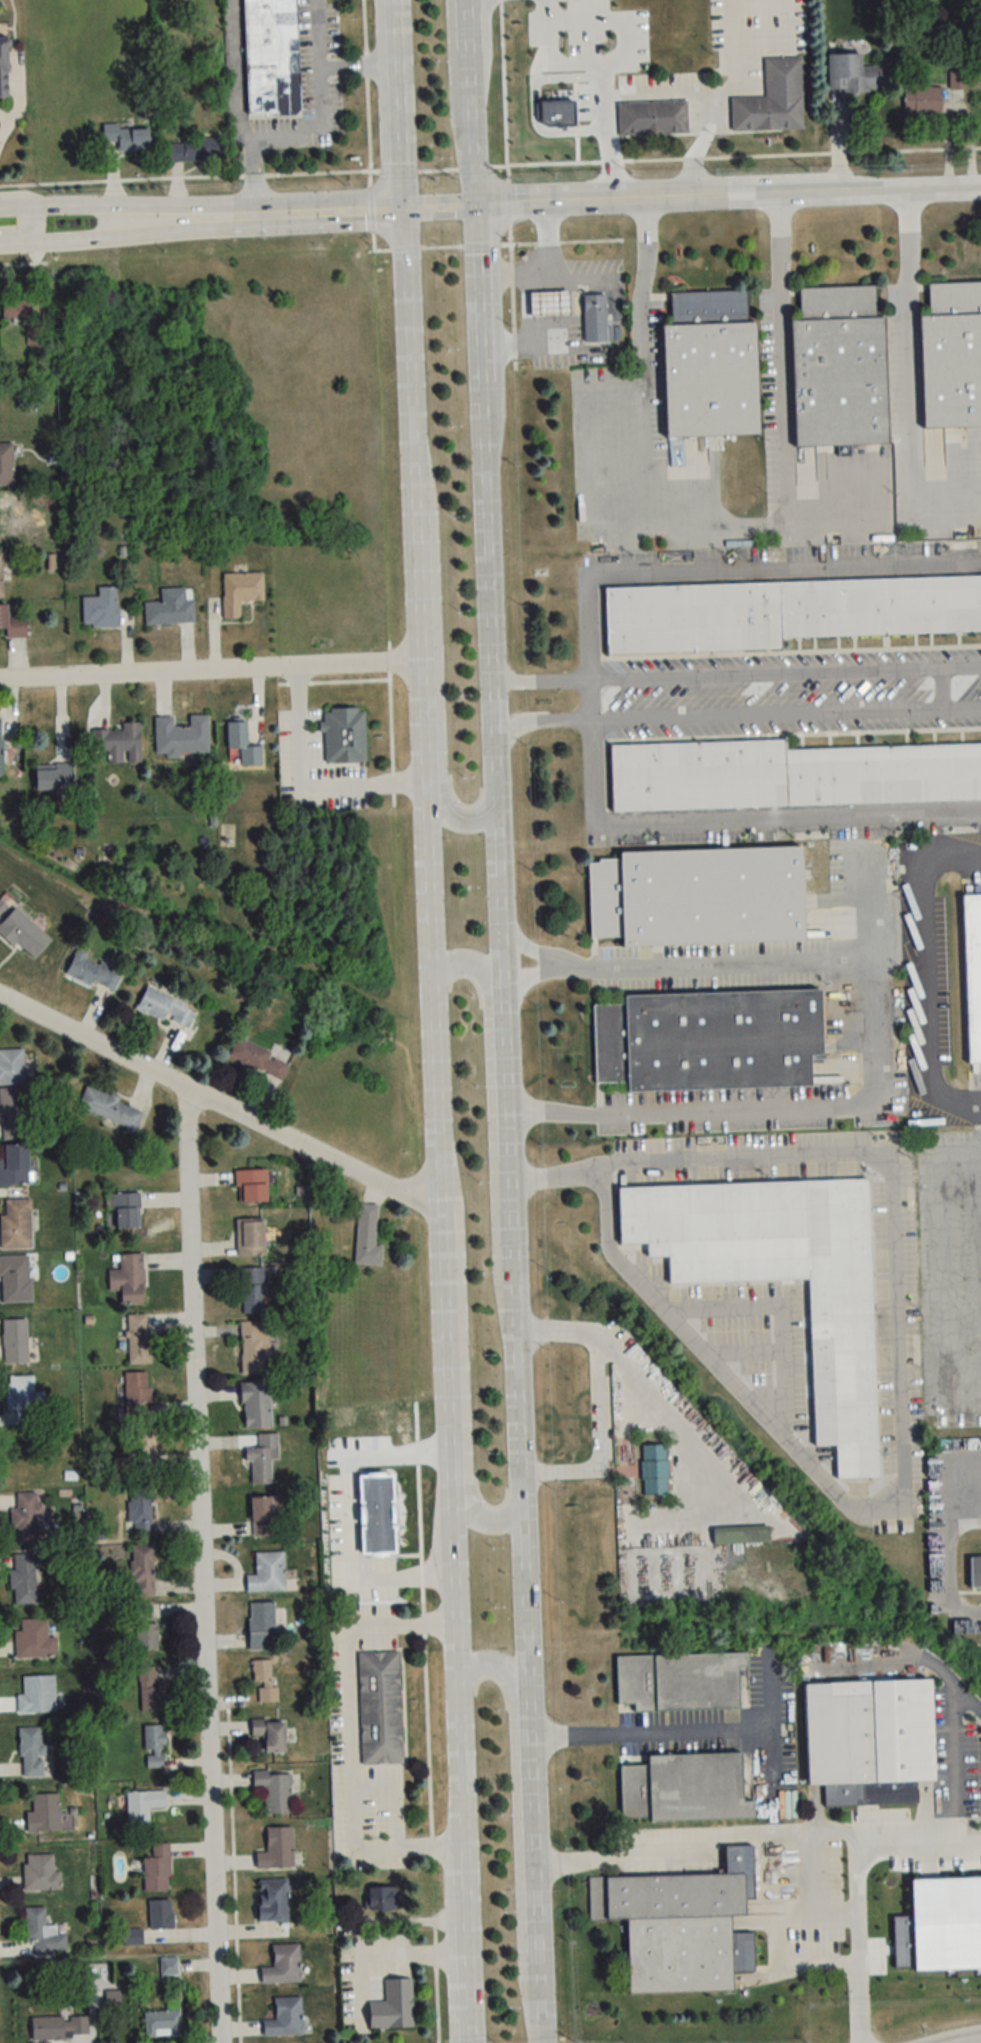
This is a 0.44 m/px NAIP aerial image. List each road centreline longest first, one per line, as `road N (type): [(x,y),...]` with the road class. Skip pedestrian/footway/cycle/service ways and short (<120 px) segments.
road 1 (secondary): [(540,2042),(480,379)]
road 2 (secondary): [(413,456),(466,1888)]
road 3 (residential): [(217,2042),(185,1091)]
road 4 (residential): [(0,998),(440,1206)]
road 5 (residential): [(0,679),(438,665)]
road 6 (secondary): [(413,456),(438,537),(445,808),(455,819),(476,821),(494,801)]
road 7 (secondary): [(539,2013),(522,1974),(512,1682),(488,1660),(457,1670)]
road 8 (tertiary): [(643,203),(980,191)]
road 9 (secondary): [(443,1306),(462,1328),(468,1510),(493,1524),(520,1500)]
road 10 (secondary): [(508,1173),(492,1160),(484,974),(465,960),(433,969)]
road 11 (secondary): [(404,211),(413,456)]
road 12 (secondary): [(0,243),(231,217)]
road 13 (secondary): [(395,0),(404,211)]
road 14 (secondary): [(231,217),(30,214)]
road 15 (secondary): [(231,217),(404,211)]
road 16 (secondary): [(472,154),(453,105),(449,0)]
road 17 (secondary): [(472,154),(466,0)]
road 18 (secondary): [(466,1888),(470,2042)]

